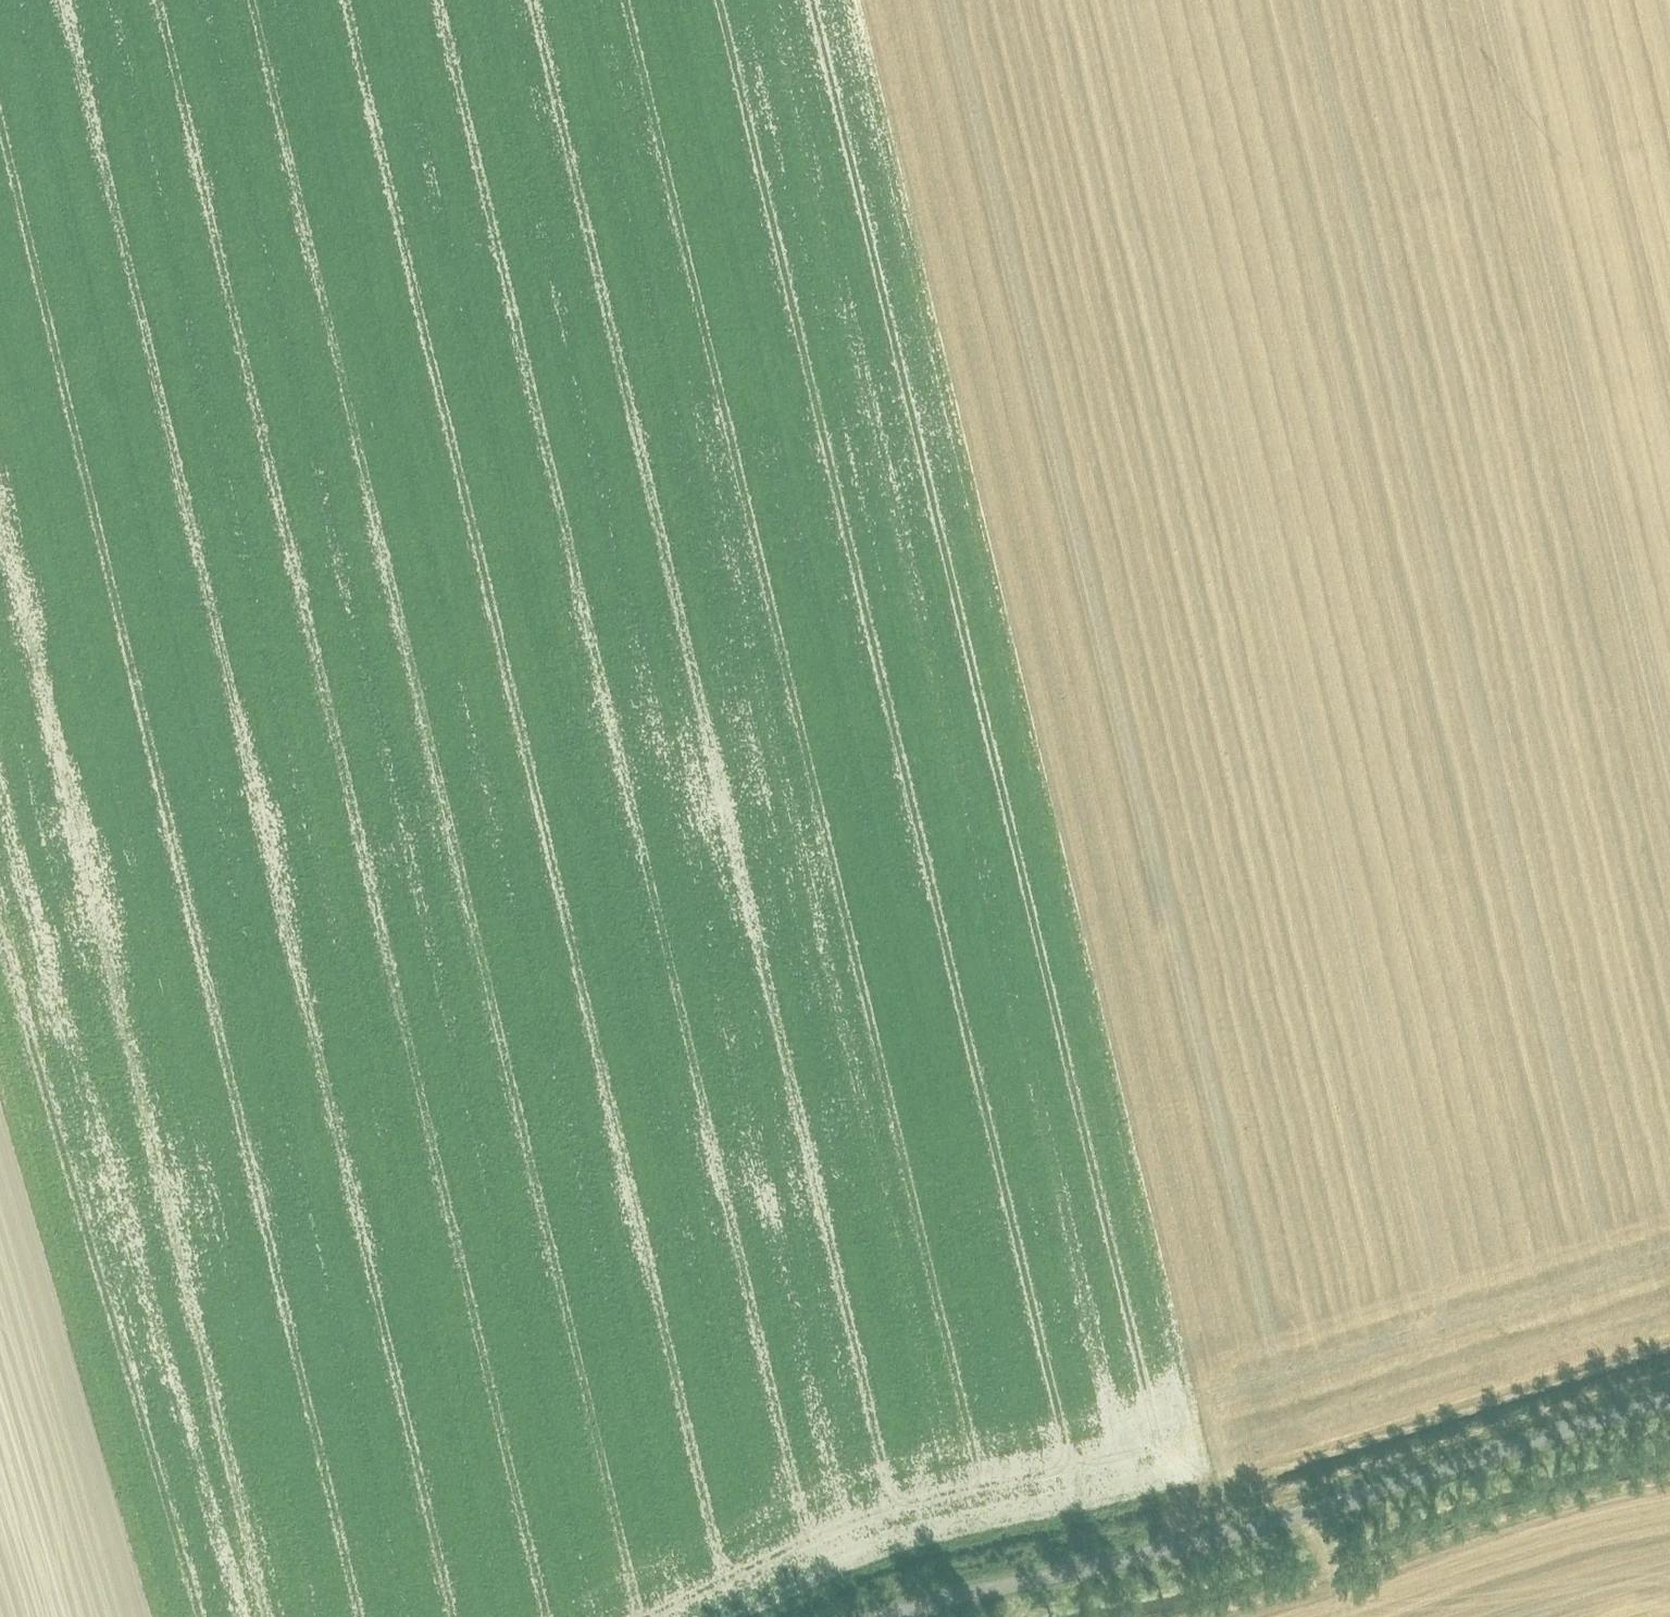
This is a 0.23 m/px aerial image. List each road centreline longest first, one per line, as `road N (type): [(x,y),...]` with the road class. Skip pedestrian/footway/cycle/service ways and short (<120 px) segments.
road 1 (track): [(927,1616),(1669,1411)]

